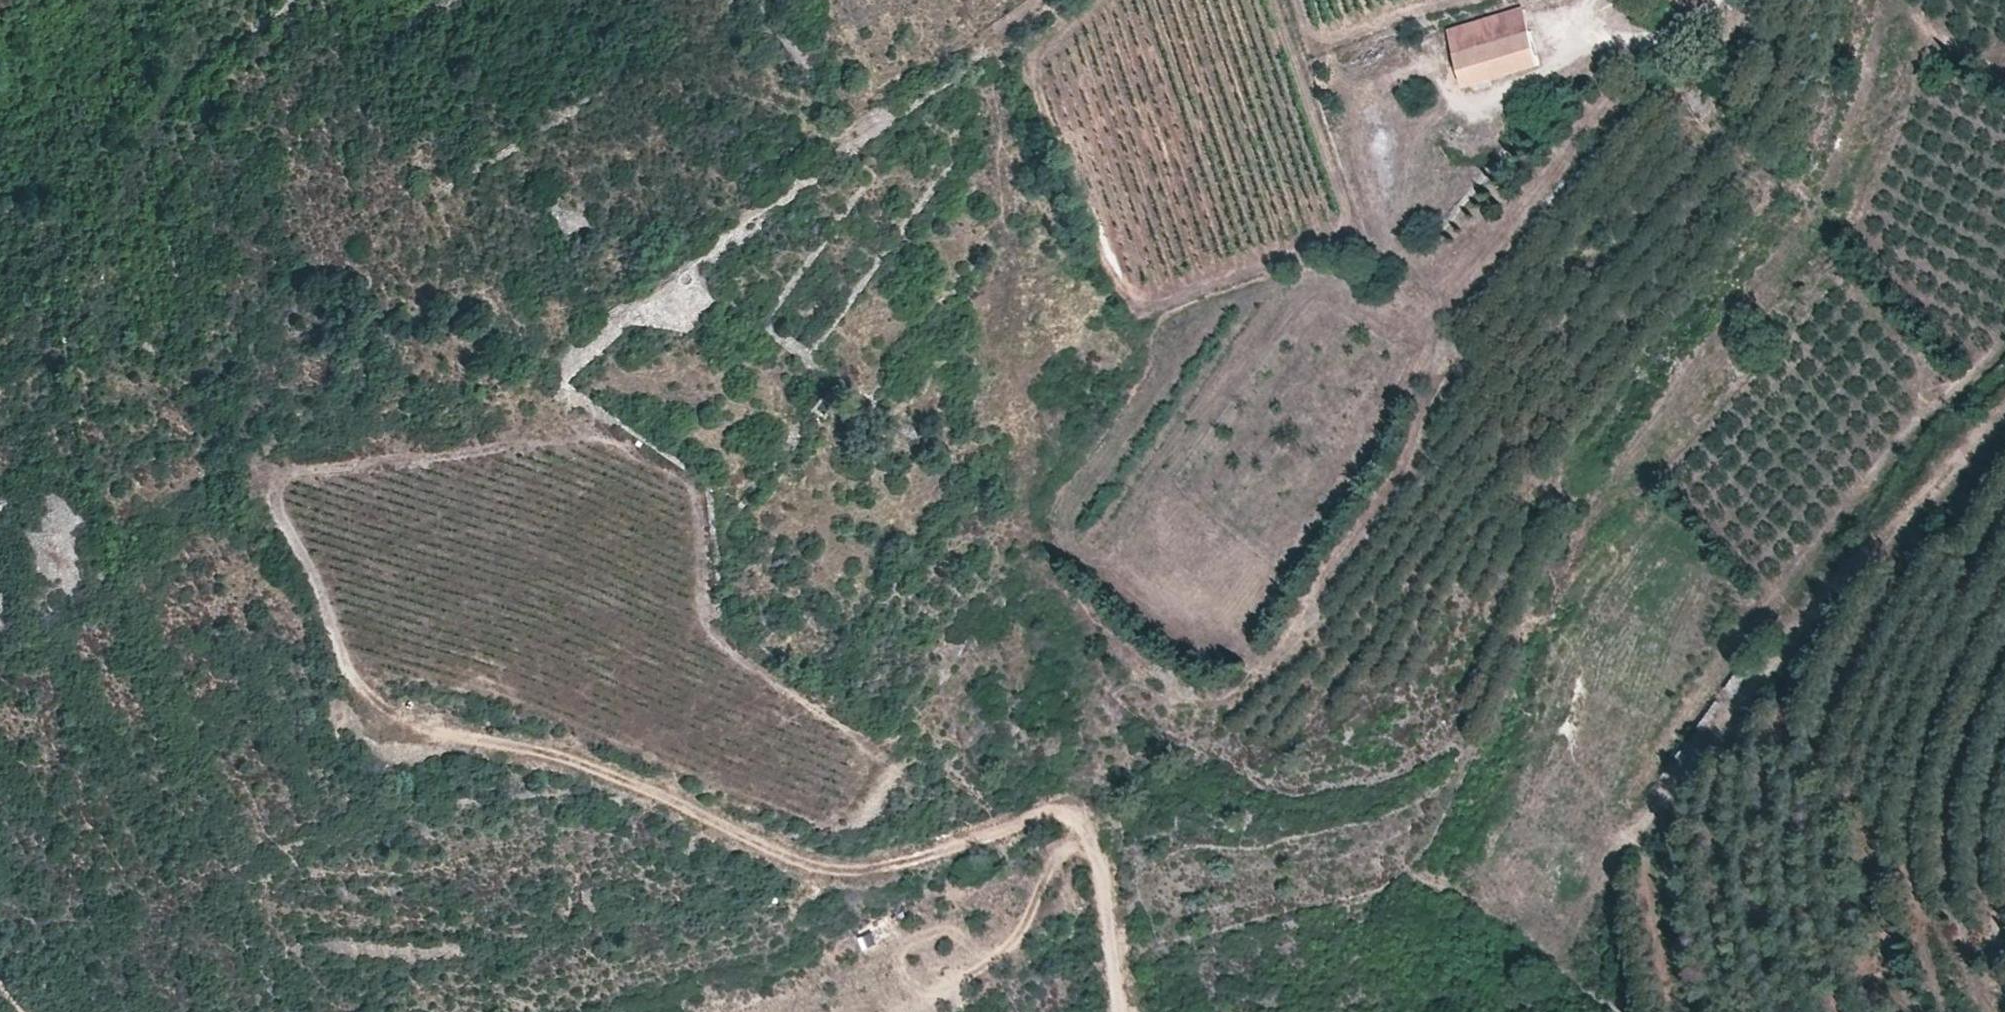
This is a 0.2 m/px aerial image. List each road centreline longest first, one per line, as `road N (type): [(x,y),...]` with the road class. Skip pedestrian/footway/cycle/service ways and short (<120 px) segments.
road 1 (track): [(1118,1011),(1104,883),(1086,826),(1067,809),(946,852),(864,870),(806,867),(549,755),(386,722),(368,710),(279,523),(272,500),(279,480),(295,469),(574,428)]
road 2 (track): [(2004,423),(1823,627),(1586,939)]
road 3 (track): [(1762,0),(1758,15),(1713,58),(1605,42)]

